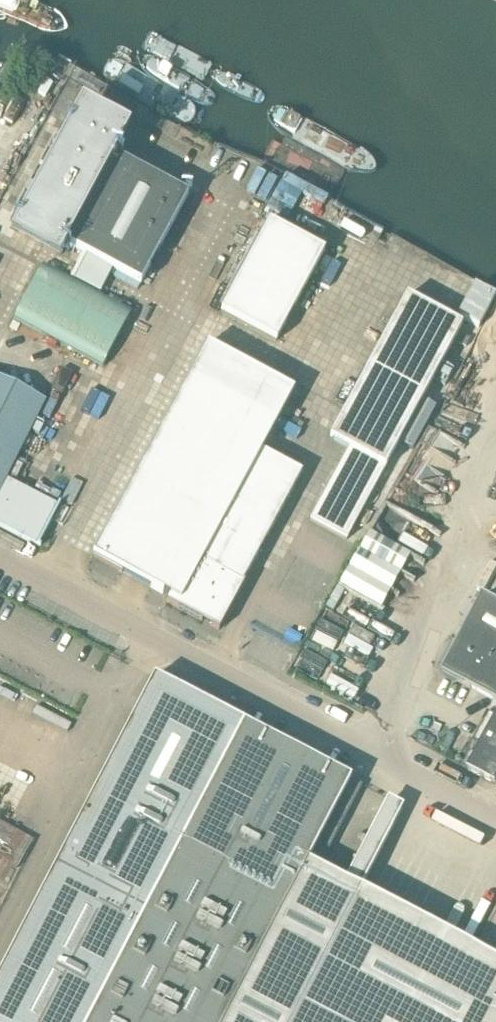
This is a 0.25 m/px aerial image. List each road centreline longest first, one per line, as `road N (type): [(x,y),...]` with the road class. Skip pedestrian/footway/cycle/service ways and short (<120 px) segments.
road 1 (unclassified): [(495,813),(0,557)]

